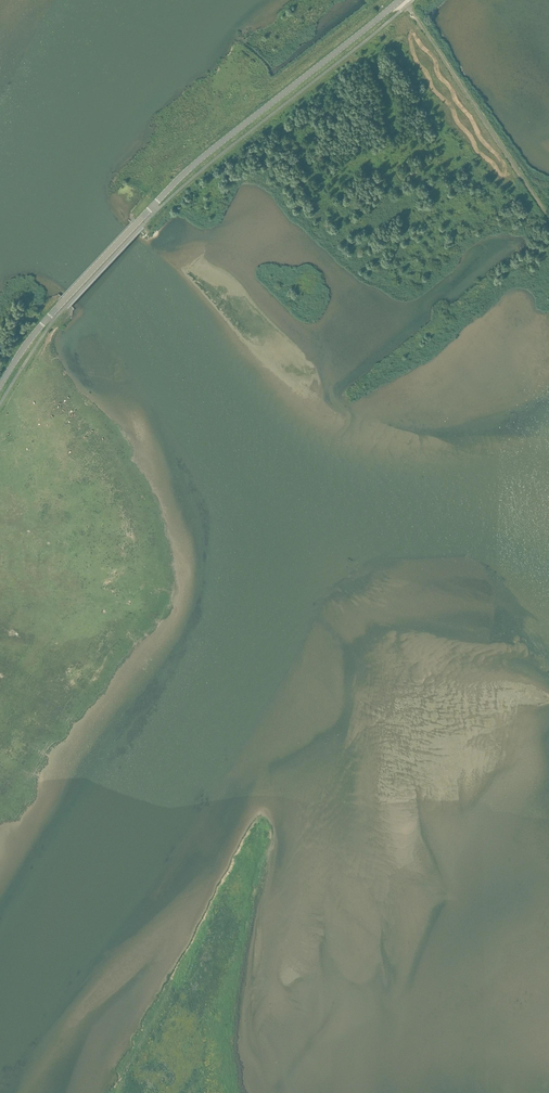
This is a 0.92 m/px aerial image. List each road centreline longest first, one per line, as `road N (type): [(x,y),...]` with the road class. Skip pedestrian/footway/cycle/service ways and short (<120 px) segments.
road 1 (secondary): [(0,387),(47,319),(186,172),(400,0)]

